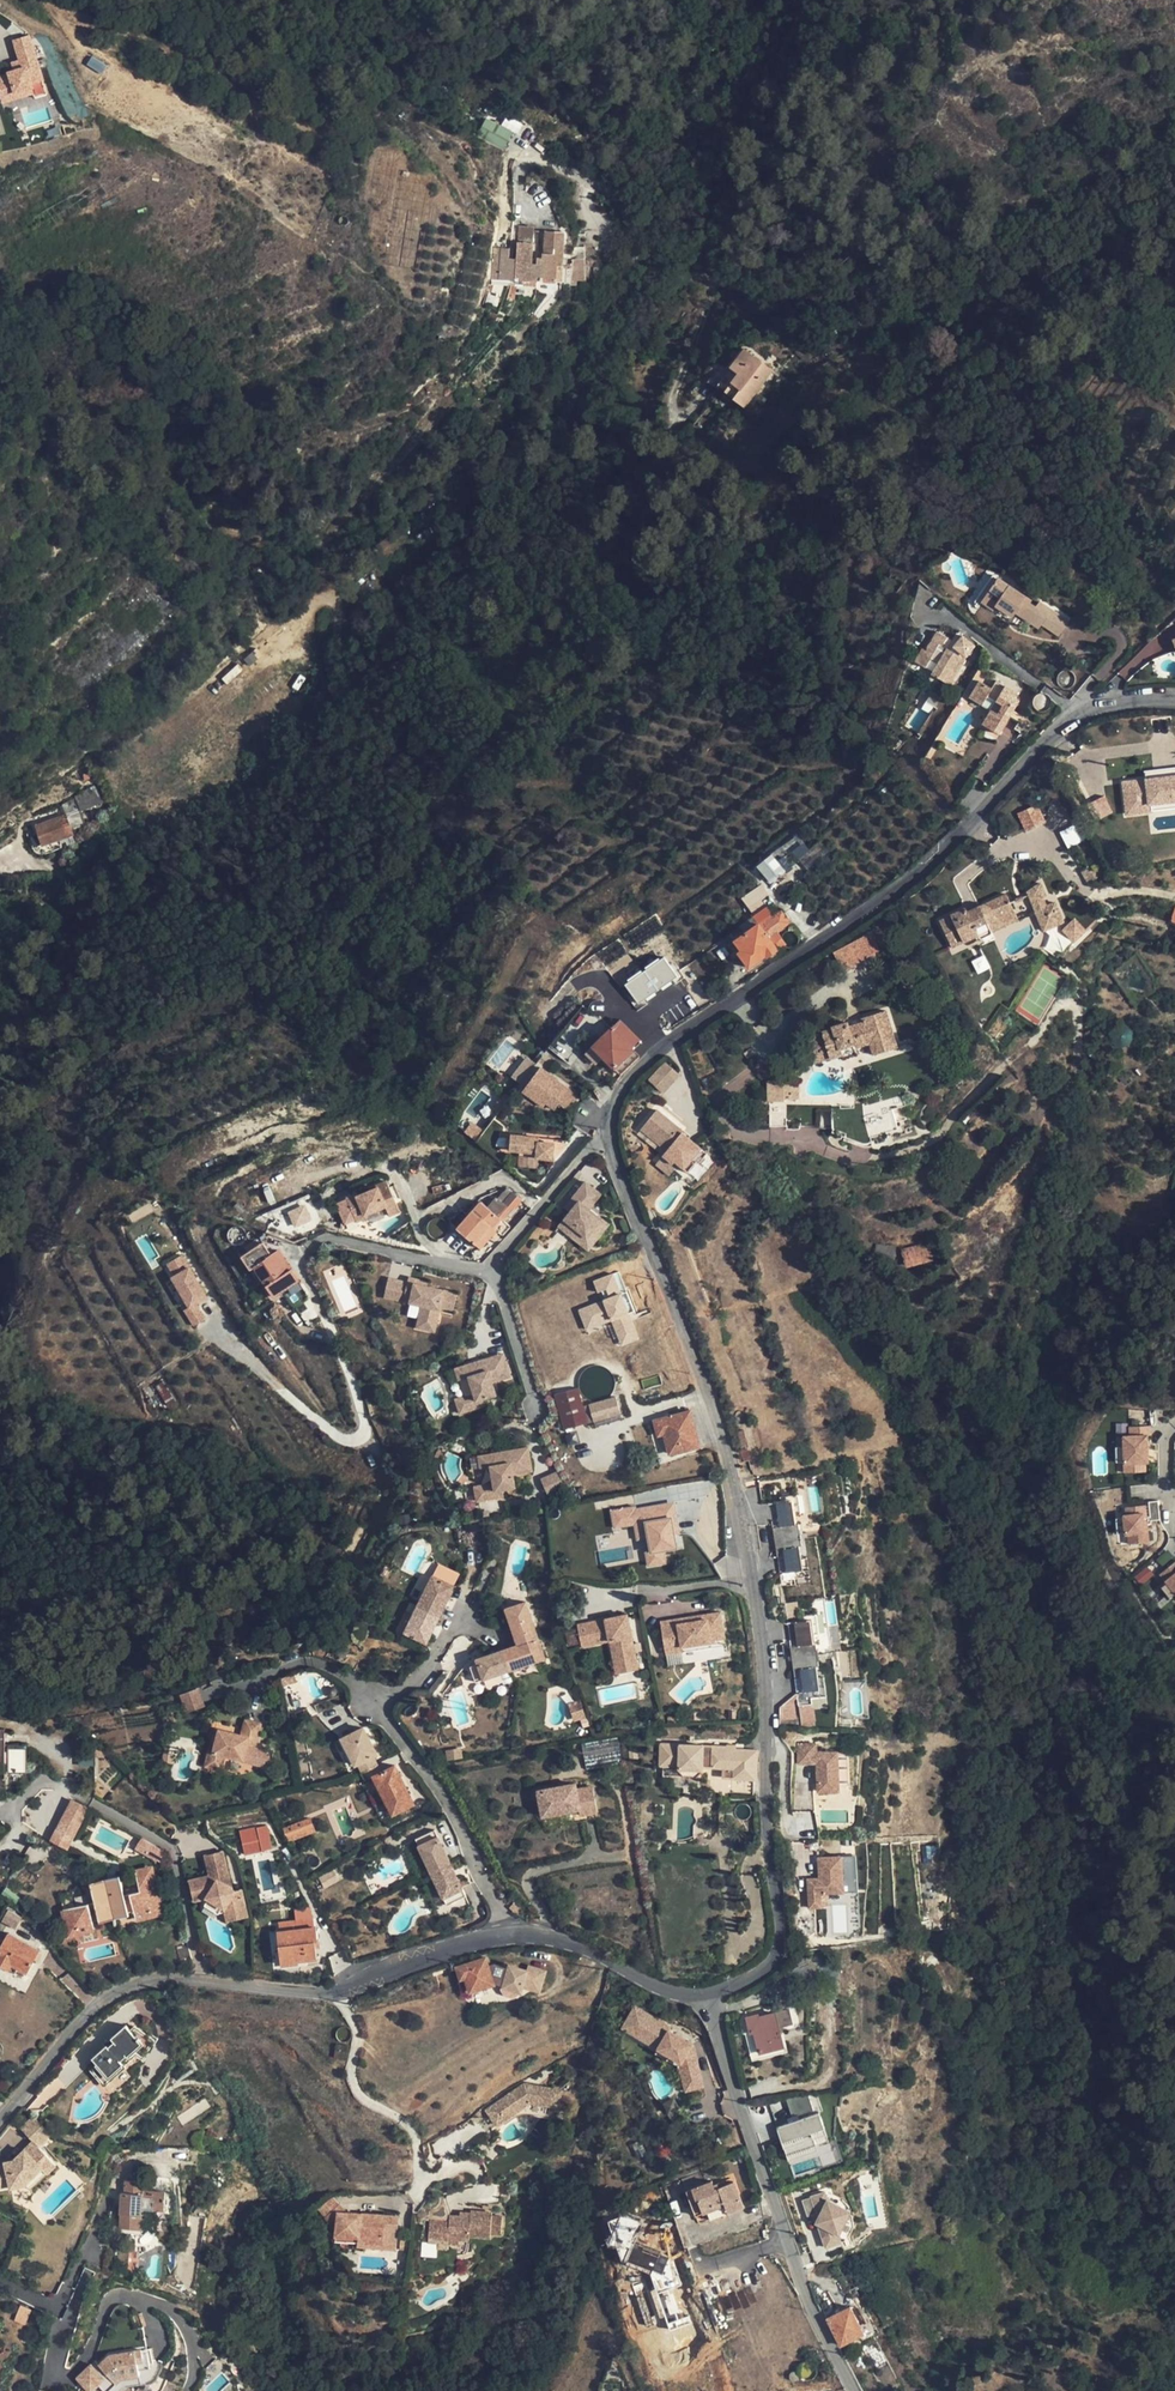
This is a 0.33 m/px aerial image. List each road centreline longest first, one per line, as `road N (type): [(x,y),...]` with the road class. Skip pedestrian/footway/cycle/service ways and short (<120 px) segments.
road 1 (residential): [(0,985),(107,909),(167,848),(298,780),(317,758),(356,673),(484,506),(517,475),(584,436),(601,405),(609,318),(631,266),(628,223),(609,200),(549,164),(520,173),(521,214)]
road 2 (residential): [(710,1993),(759,1972),(781,1948),(754,1578),(709,1395),(610,1136)]
road 3 (residential): [(610,1136),(624,1085),(672,1037),(895,888),(1070,718),(1135,700),(1174,700)]
road 4 (residential): [(497,1271),(333,1237),(308,1247),(305,1275),(362,1410),(358,1437),(320,1425),(260,1373),(214,1315)]
road 5 (residential): [(0,2123),(63,2038),(116,1992),(151,1980),(340,1989),(505,1934)]
road 6 (residential): [(710,1993),(803,2281),(853,2390)]
road 7 (residential): [(505,1934),(448,1802),(373,1702),(417,1678),(463,1618)]
road 8 (residential): [(505,1934),(561,1940),(666,1989),(710,1993)]
road 9 (residential): [(610,1136),(507,1246),(497,1271)]
road 10 (residential): [(497,1271),(537,1408)]

